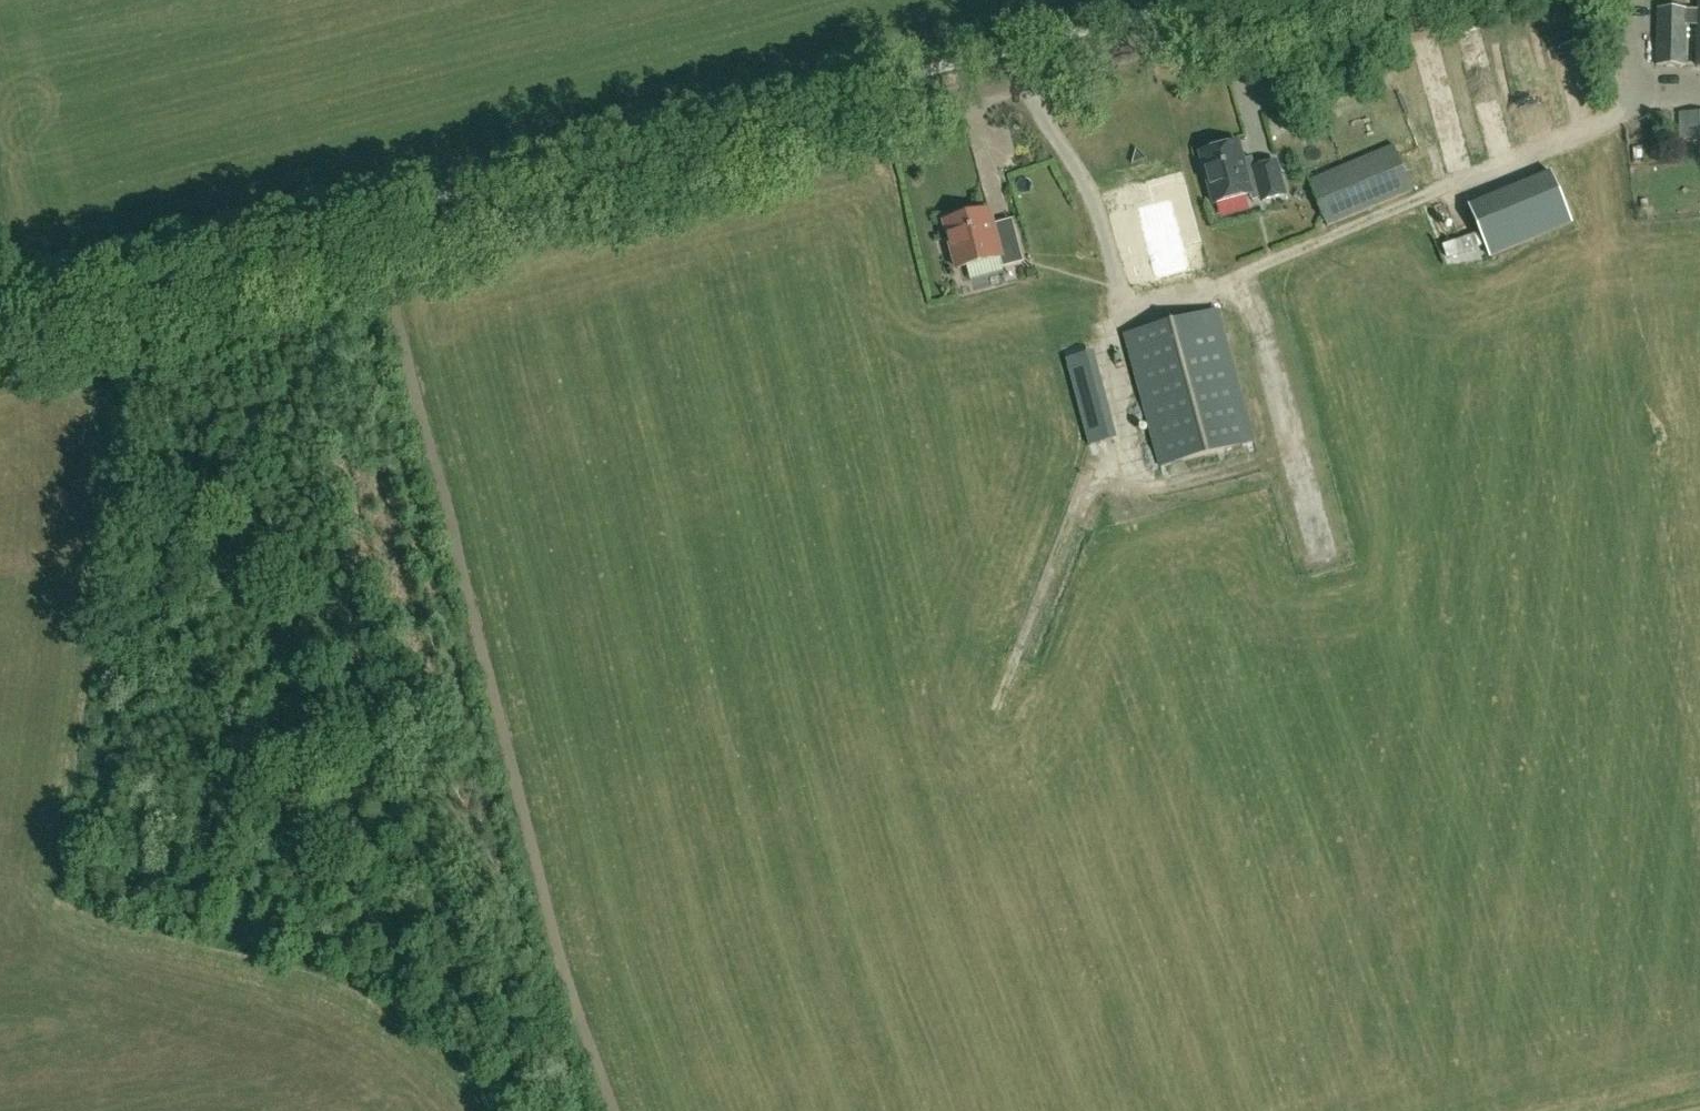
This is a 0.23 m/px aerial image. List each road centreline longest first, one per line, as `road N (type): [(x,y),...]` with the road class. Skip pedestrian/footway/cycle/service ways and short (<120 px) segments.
road 1 (tertiary): [(0,345),(1299,0)]

